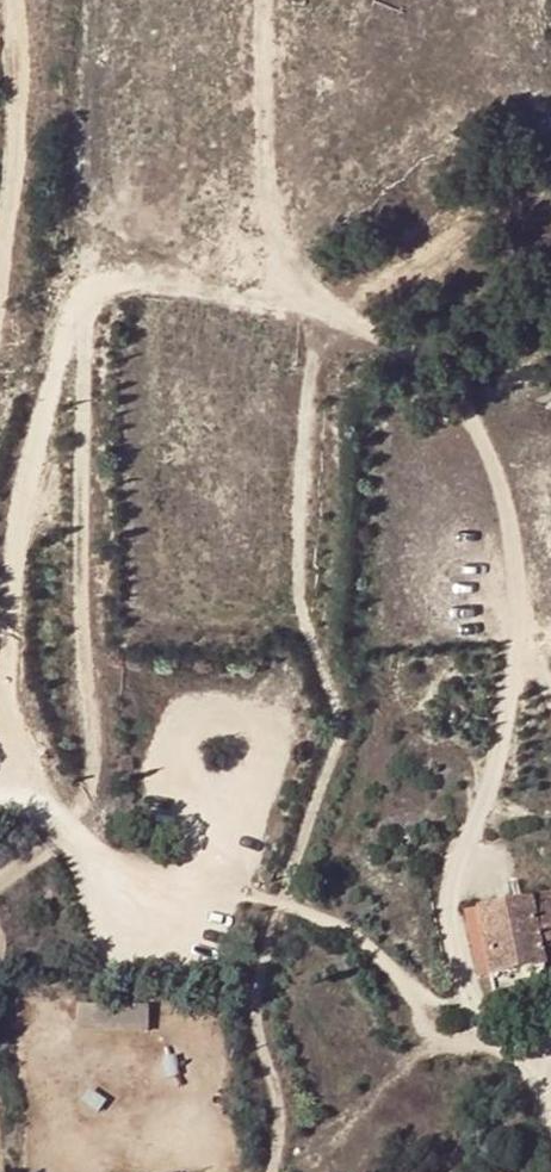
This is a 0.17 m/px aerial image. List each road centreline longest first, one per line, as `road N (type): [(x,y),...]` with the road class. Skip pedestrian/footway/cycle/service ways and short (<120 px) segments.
road 1 (track): [(9,0),(0,302)]

